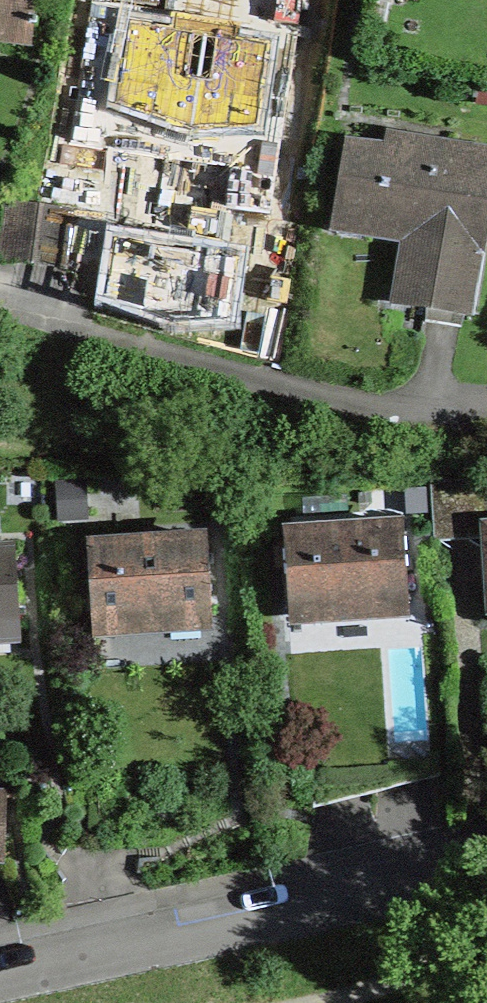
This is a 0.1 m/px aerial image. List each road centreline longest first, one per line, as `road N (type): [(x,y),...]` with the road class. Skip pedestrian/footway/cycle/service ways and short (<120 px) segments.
road 1 (residential): [(0,974),(486,857)]
road 2 (residential): [(0,308),(357,405),(486,412)]

